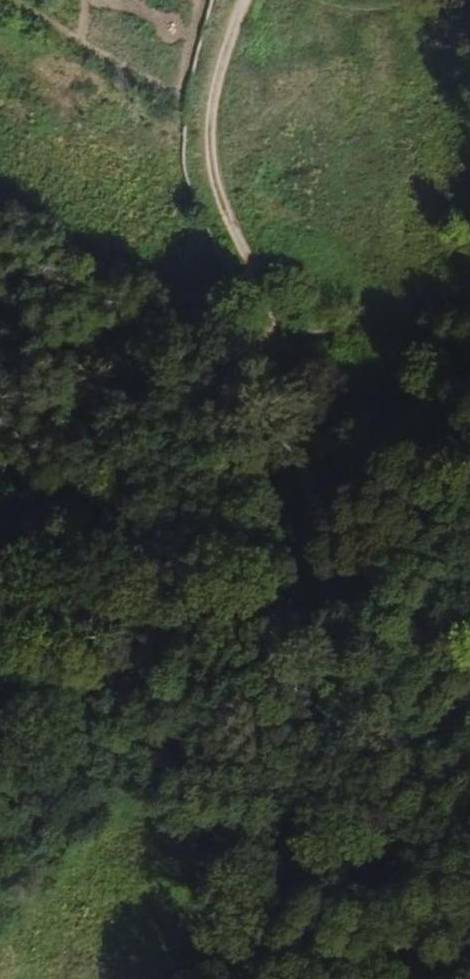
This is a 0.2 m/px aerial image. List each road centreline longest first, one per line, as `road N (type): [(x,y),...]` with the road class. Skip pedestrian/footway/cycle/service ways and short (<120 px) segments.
road 1 (track): [(310,870),(324,753),(314,461)]
road 2 (track): [(252,270),(217,188),(210,143),(221,72),(244,0)]
road 3 (track): [(469,414),(314,461)]
road 4 (track): [(253,978),(310,870)]

